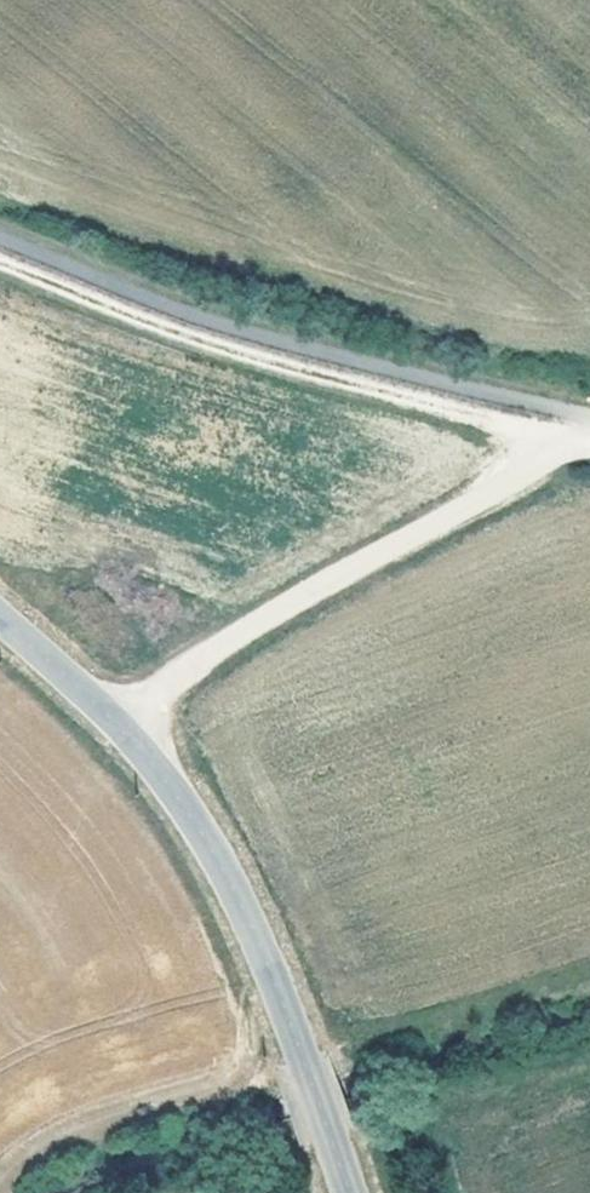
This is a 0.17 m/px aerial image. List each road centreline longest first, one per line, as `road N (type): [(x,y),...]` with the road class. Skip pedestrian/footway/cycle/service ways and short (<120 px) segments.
road 1 (tertiary): [(0,621),(133,750),(207,848),(250,940),(345,1192)]
road 2 (track): [(589,446),(167,330),(0,261)]
road 3 (track): [(109,725),(305,591),(589,433)]

